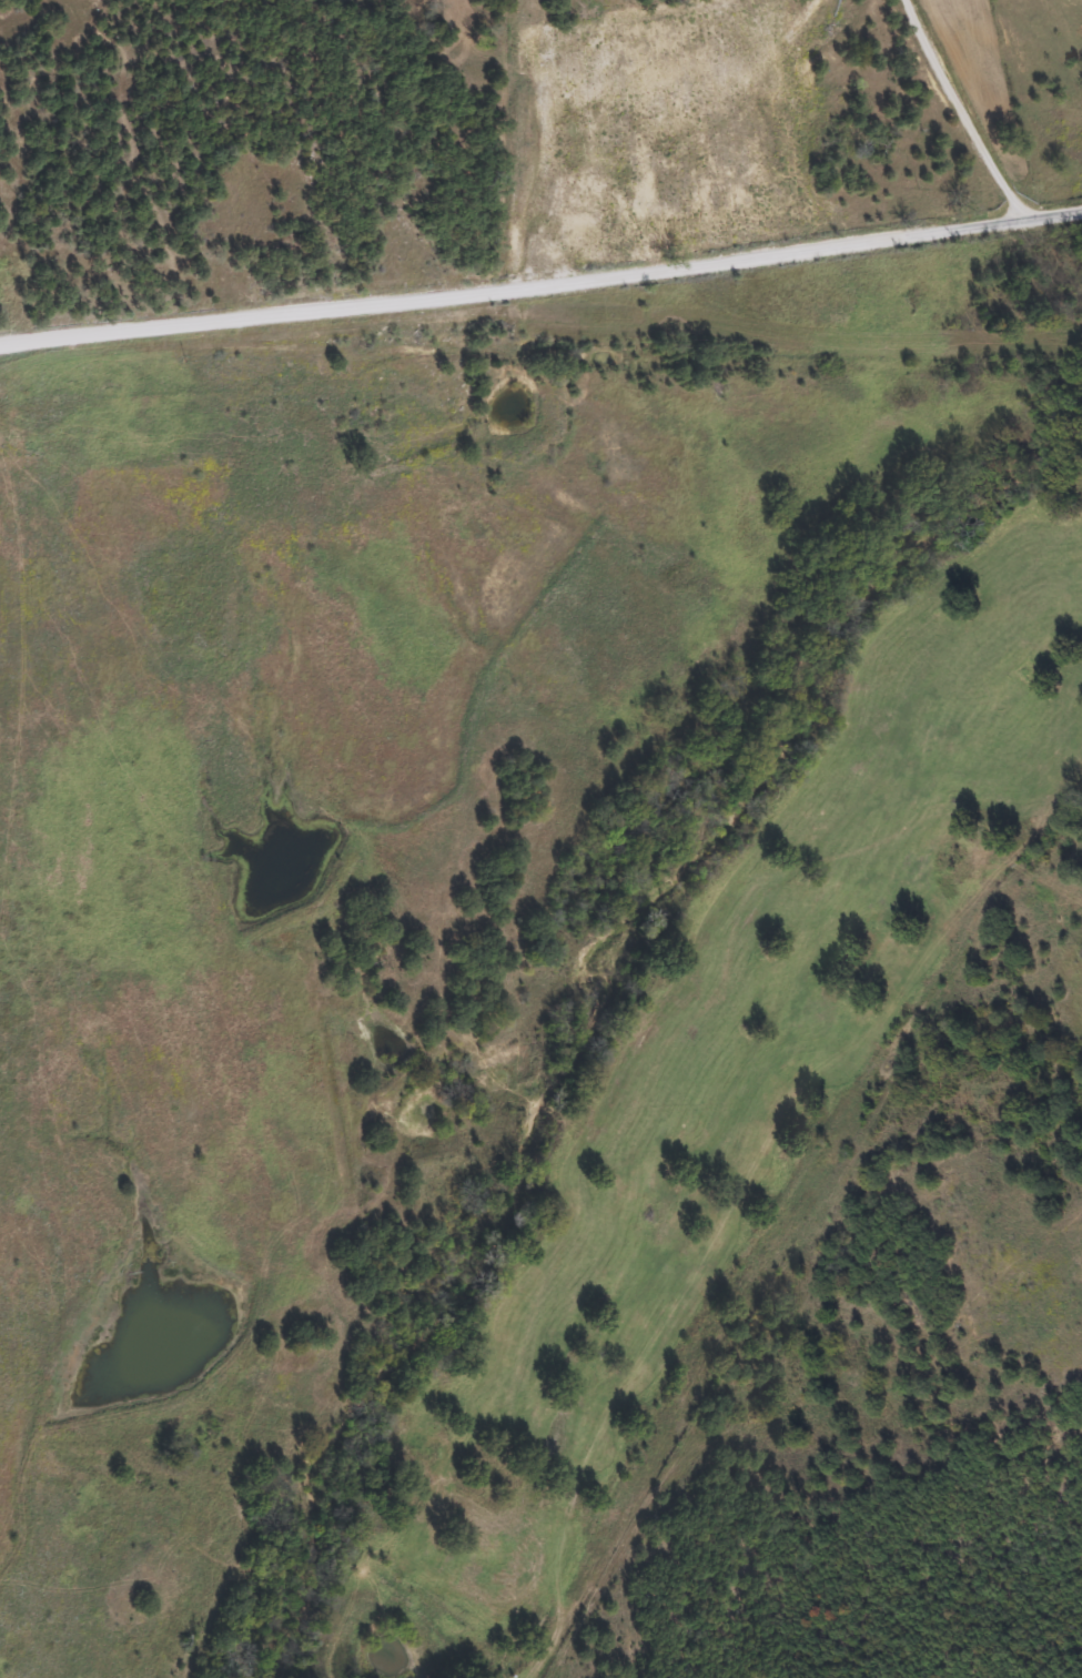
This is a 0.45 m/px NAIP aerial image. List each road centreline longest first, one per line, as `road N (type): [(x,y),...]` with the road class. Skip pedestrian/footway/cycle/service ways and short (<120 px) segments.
road 1 (residential): [(1025,221),(0,350)]

